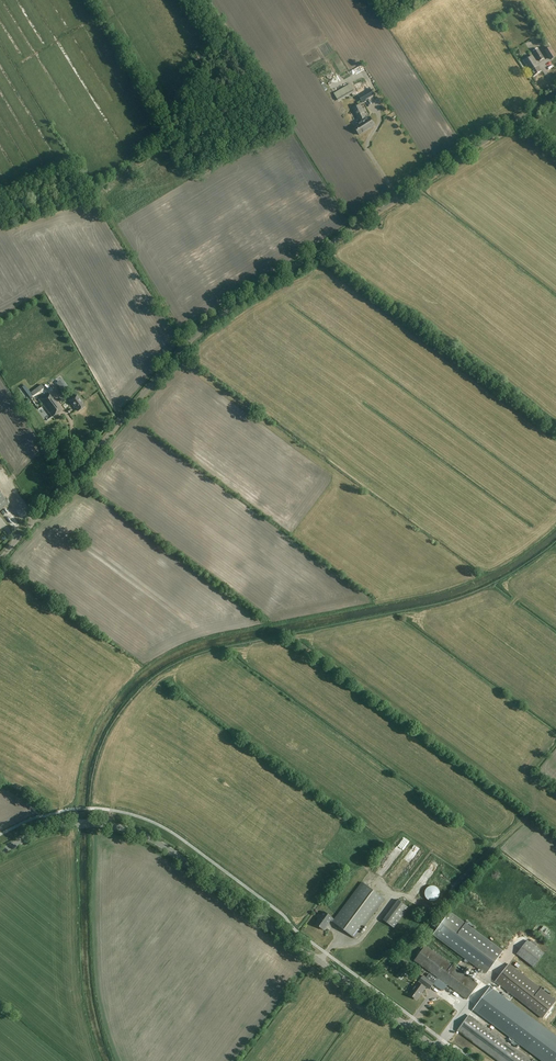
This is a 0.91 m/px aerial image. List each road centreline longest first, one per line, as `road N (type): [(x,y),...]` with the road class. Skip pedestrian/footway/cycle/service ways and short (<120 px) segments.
road 1 (unclassified): [(0,559),(197,334),(555,95)]
road 2 (tertiary): [(454,1060),(160,844),(89,823)]
road 3 (track): [(358,989),(532,812)]

